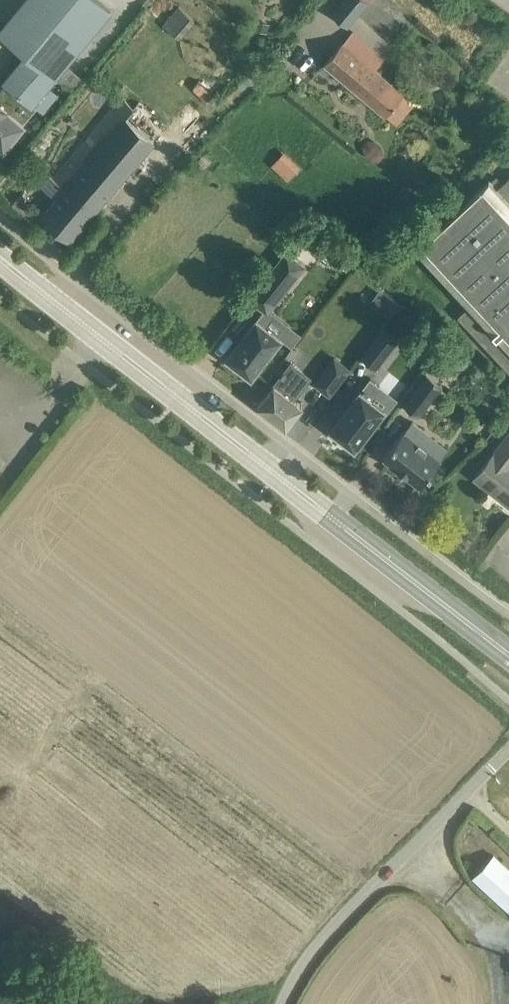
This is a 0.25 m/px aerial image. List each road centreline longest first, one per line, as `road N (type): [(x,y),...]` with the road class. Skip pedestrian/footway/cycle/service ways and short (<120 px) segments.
road 1 (secondary): [(508,652),(0,251)]
road 2 (unclassified): [(428,840),(342,931),(293,1003)]
road 3 (unclassified): [(508,749),(428,840)]
road 4 (residential): [(428,840),(508,930)]

